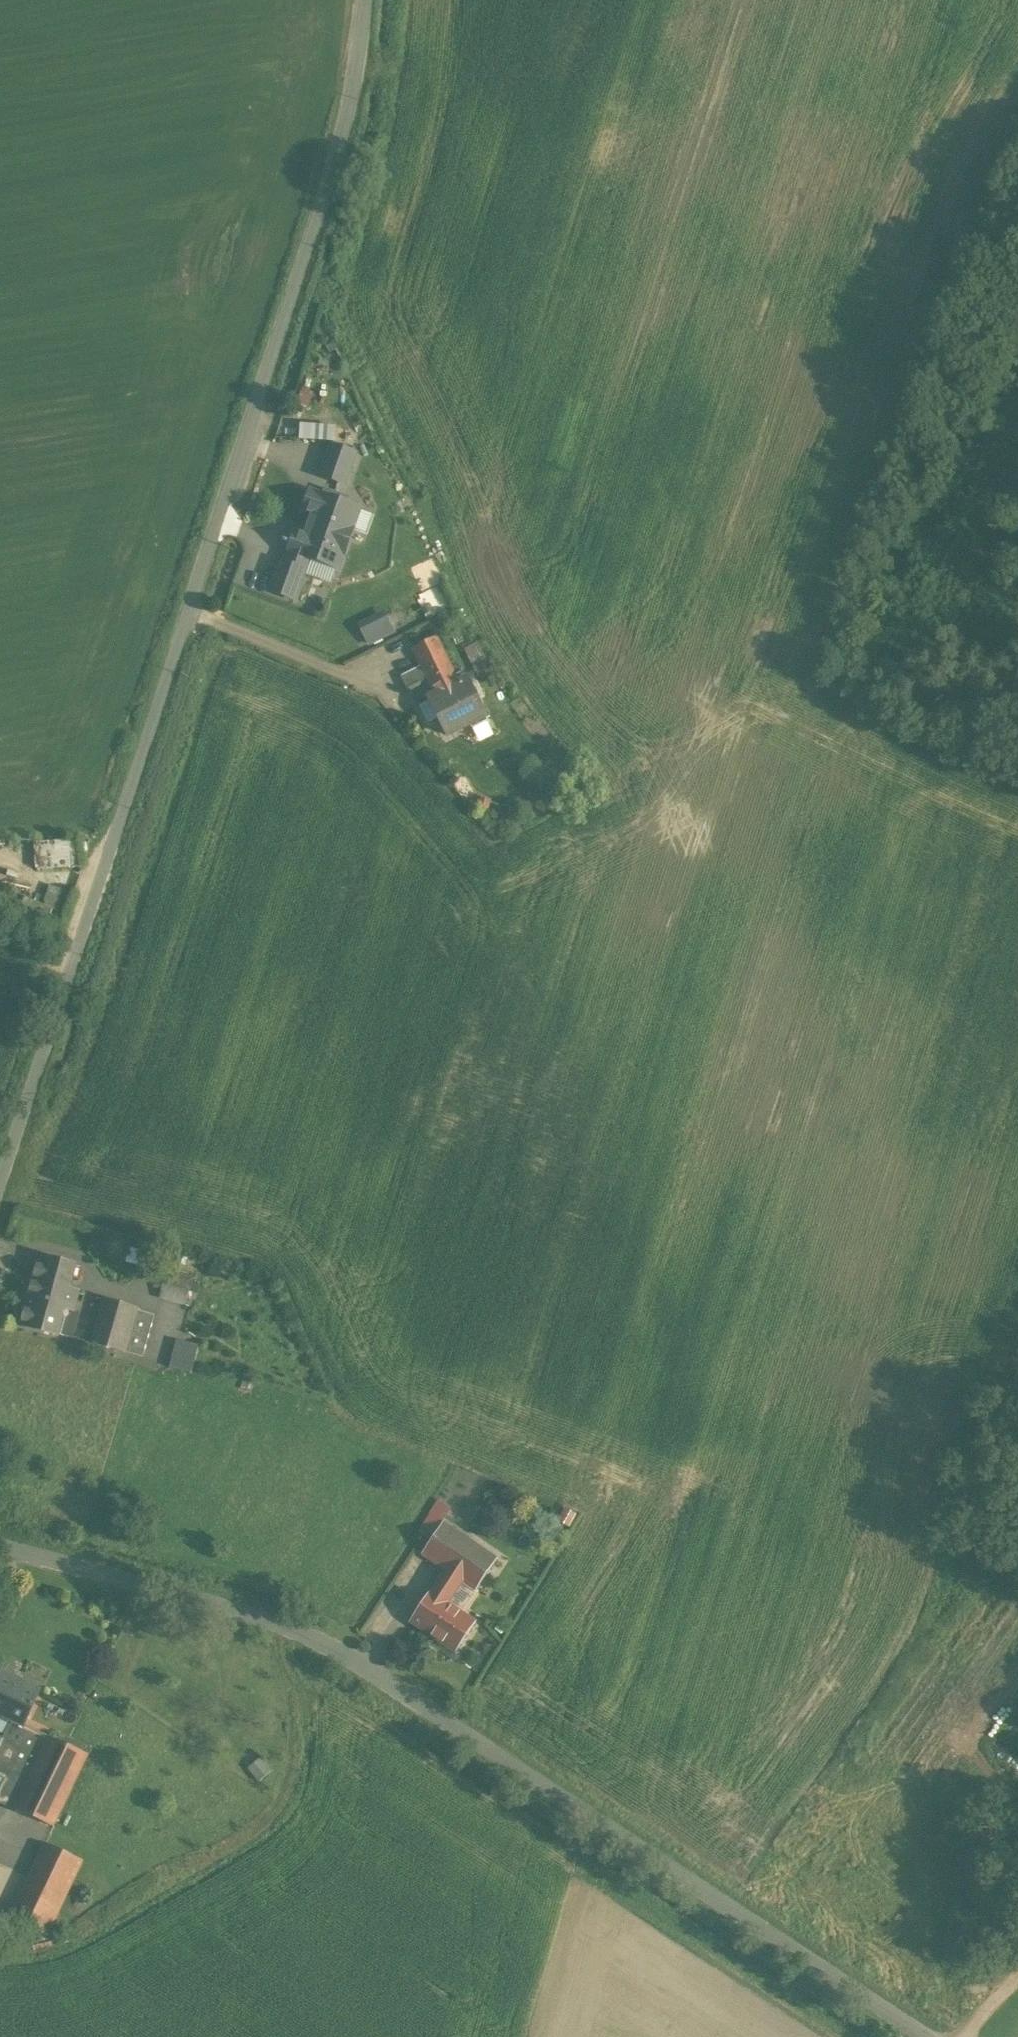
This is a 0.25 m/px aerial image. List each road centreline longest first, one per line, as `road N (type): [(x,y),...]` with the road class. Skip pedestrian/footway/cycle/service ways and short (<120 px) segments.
road 1 (unclassified): [(0,1175),(349,76),(359,0)]
road 2 (unclassified): [(939,2036),(315,1638),(0,1545)]

